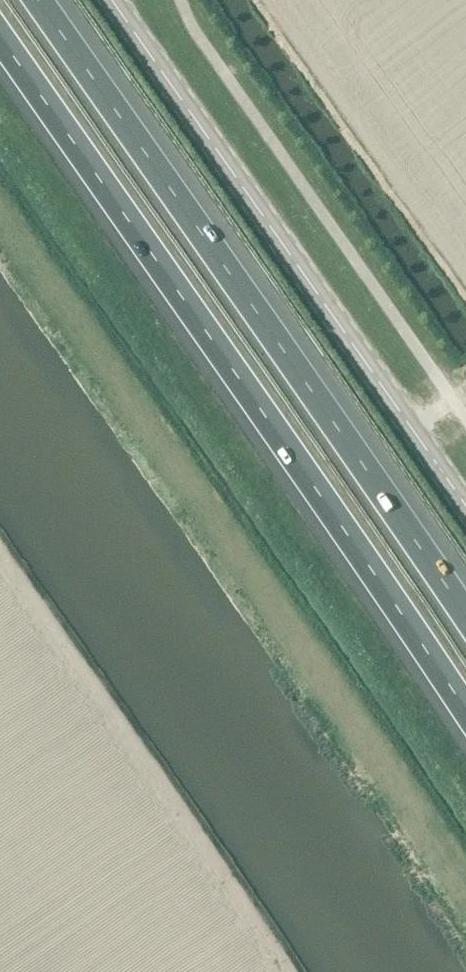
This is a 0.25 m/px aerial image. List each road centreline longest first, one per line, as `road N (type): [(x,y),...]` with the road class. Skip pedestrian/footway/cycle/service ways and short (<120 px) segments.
road 1 (motorway): [(0,43),(465,711)]
road 2 (motorway): [(465,618),(36,0)]
road 3 (tertiary): [(465,497),(115,0)]

